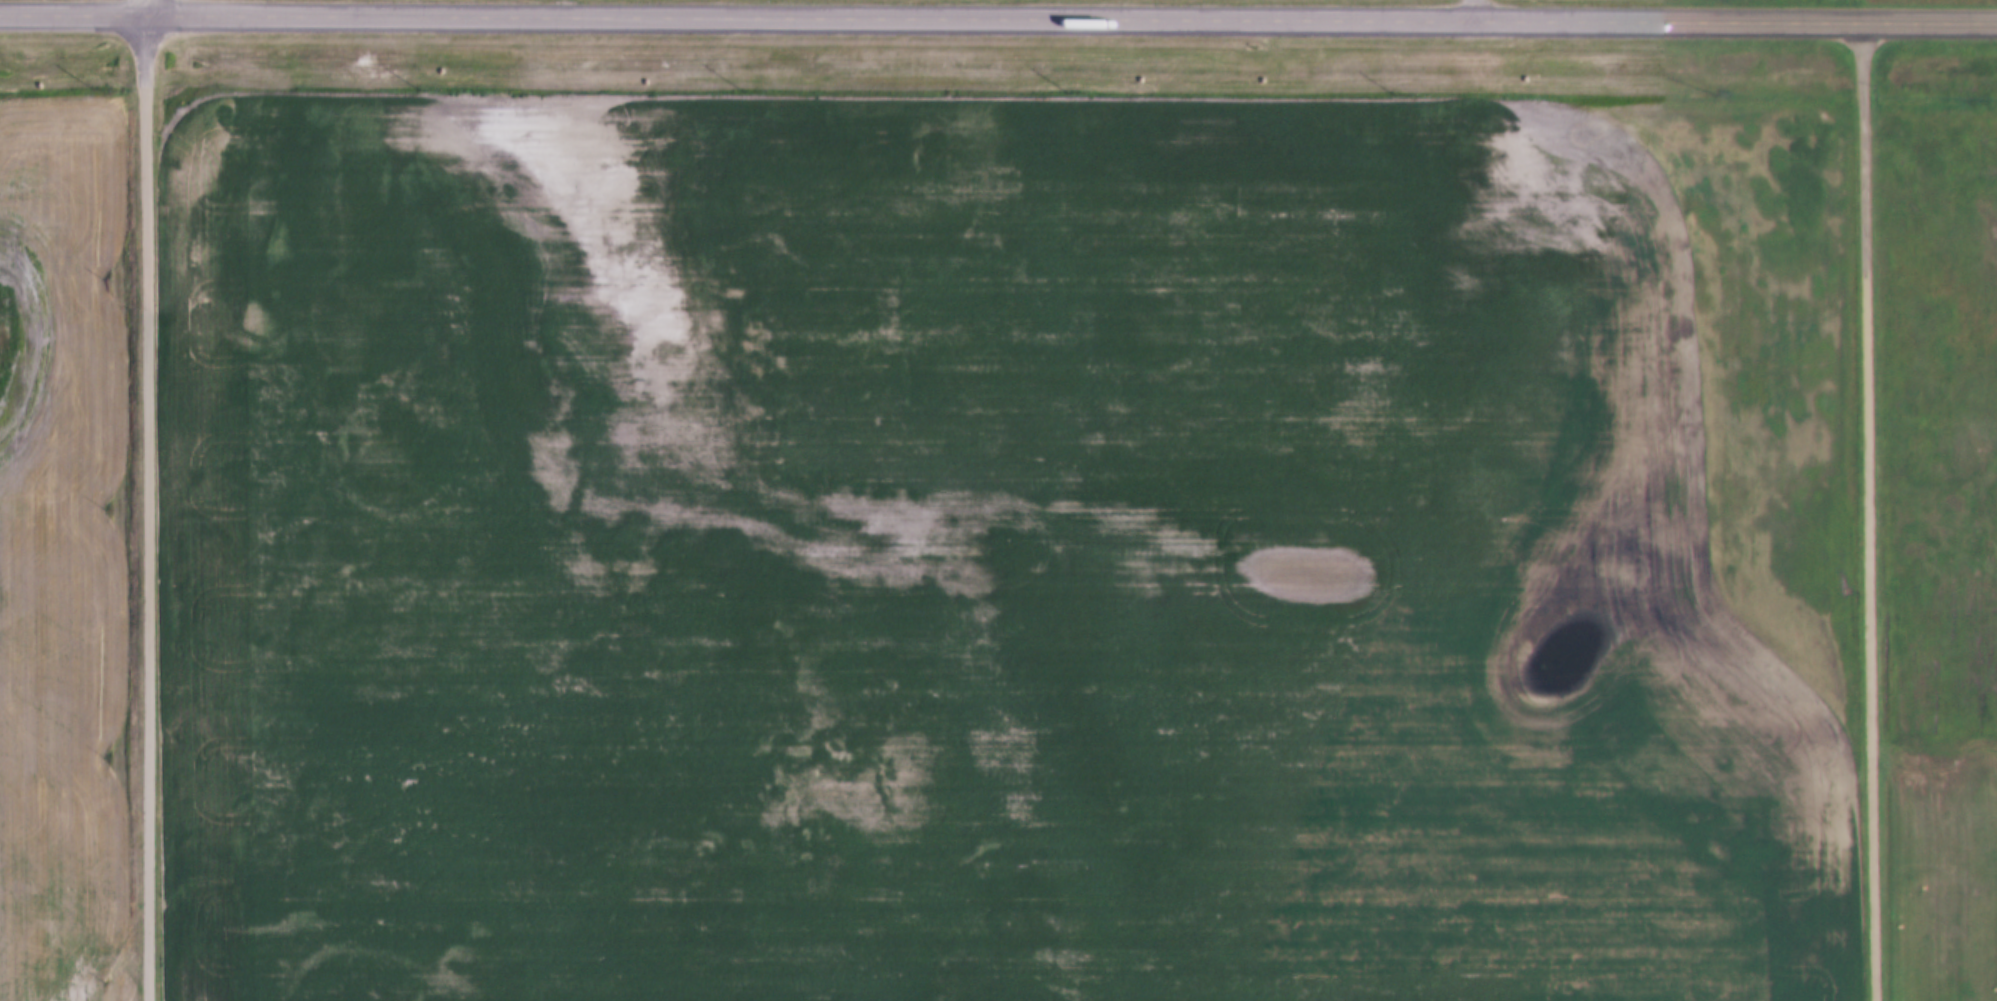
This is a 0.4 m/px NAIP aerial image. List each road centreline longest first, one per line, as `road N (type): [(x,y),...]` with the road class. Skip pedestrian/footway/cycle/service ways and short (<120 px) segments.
road 1 (primary): [(0,11),(1996,20)]

